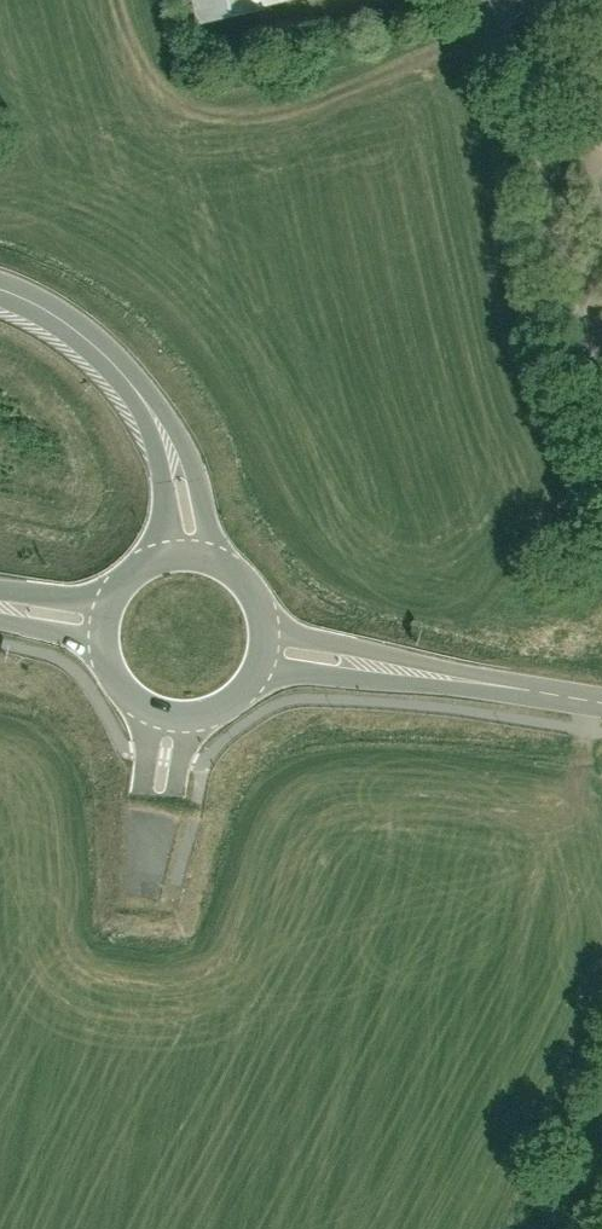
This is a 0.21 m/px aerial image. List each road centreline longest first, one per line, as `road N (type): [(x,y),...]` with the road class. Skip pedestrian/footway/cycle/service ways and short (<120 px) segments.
road 1 (unclassified): [(502,0),(601,356)]
road 2 (primary): [(0,288),(66,322),(122,370),(157,416),(178,464),(189,562)]
road 3 (unclassified): [(270,655),(601,702)]
road 4 (unclassified): [(176,727),(144,905)]
road 5 (tertiary): [(270,655),(257,600),(238,579),(189,562)]
road 6 (tertiary): [(105,630),(114,684),(151,720),(176,727)]
road 7 (tertiary): [(176,727),(227,718),(248,702),(270,655)]

